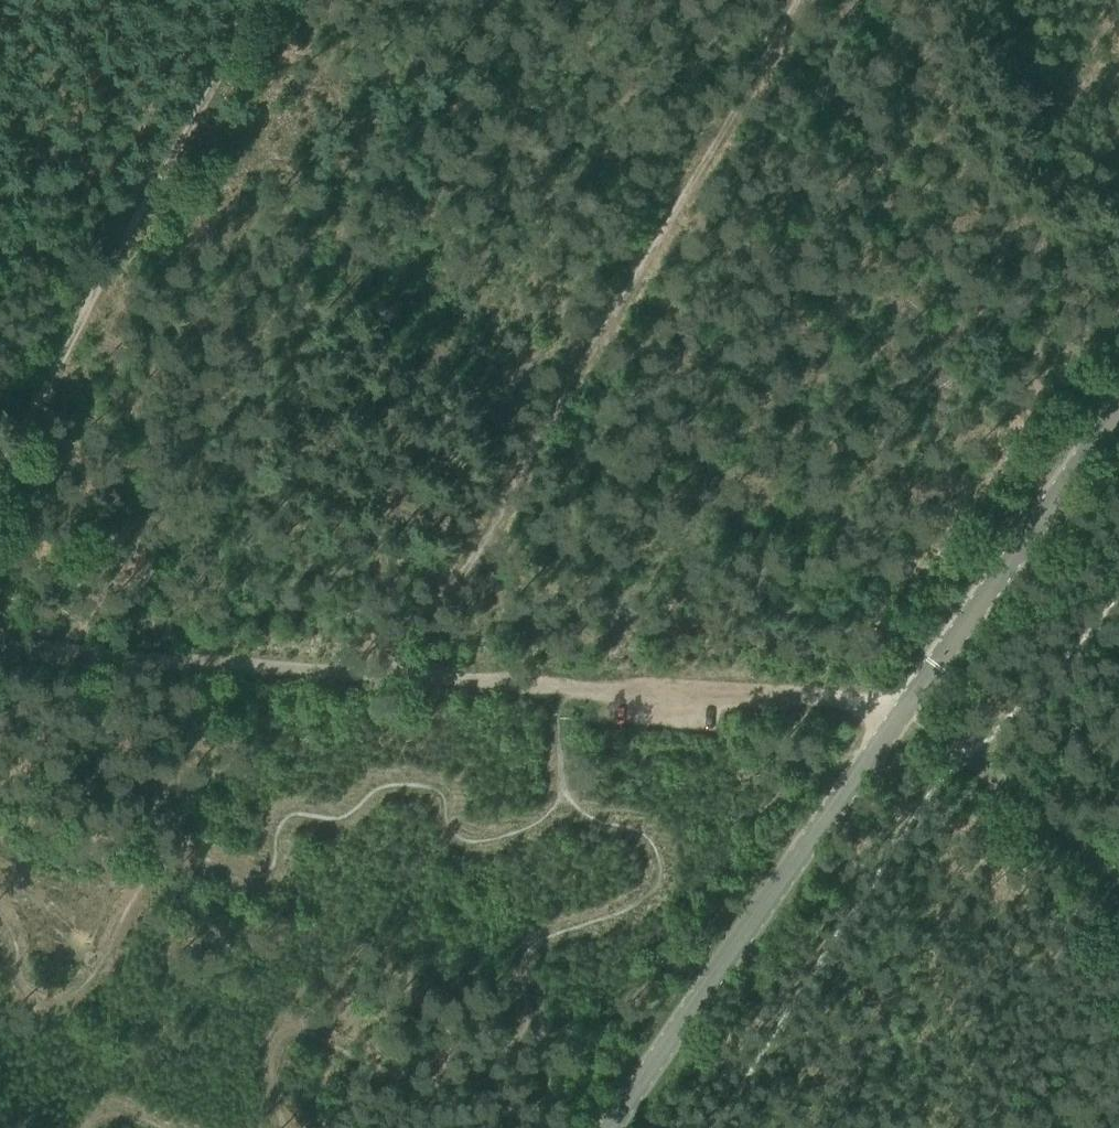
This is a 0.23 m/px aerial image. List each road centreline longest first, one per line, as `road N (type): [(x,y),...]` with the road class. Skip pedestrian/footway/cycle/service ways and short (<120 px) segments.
road 1 (secondary): [(619,1127),(1118,409)]
road 2 (track): [(433,676),(817,0)]
road 3 (track): [(433,676),(860,692),(902,712),(961,759)]
road 4 (track): [(249,0),(0,463)]
road 5 (track): [(0,643),(433,676)]
road 6 (track): [(961,759),(1118,892)]

